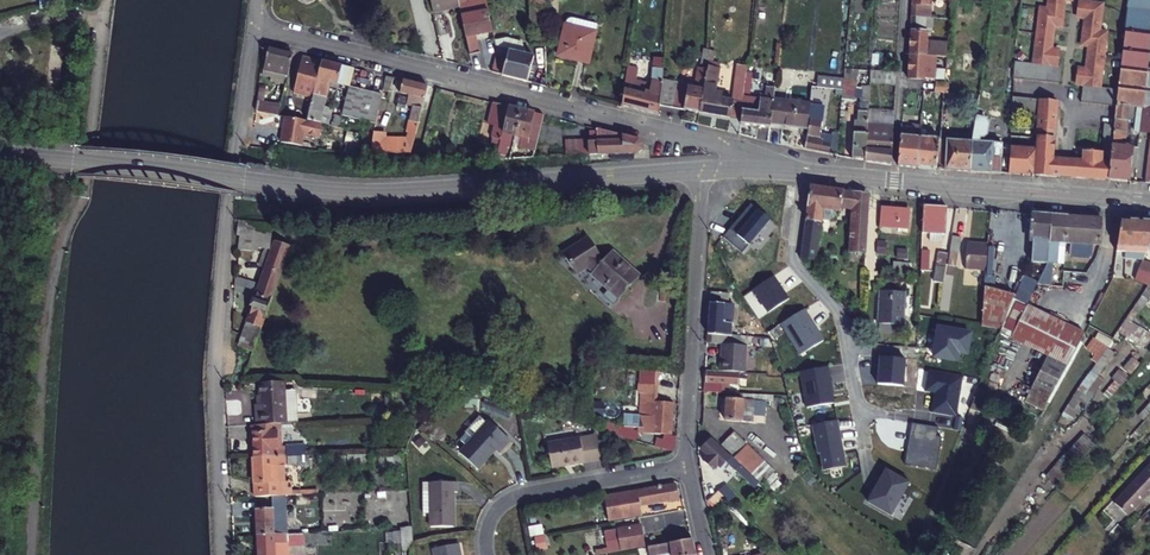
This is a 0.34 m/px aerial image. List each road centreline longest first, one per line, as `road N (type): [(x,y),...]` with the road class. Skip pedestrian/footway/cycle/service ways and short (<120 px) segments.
road 1 (tertiary): [(0,157),(370,195),(700,170)]
road 2 (residential): [(766,169),(739,150),(250,29)]
road 3 (tertiary): [(1149,202),(804,173)]
road 4 (residential): [(700,170),(687,464)]
road 5 (residential): [(687,464),(529,491),(496,513),(489,554)]

